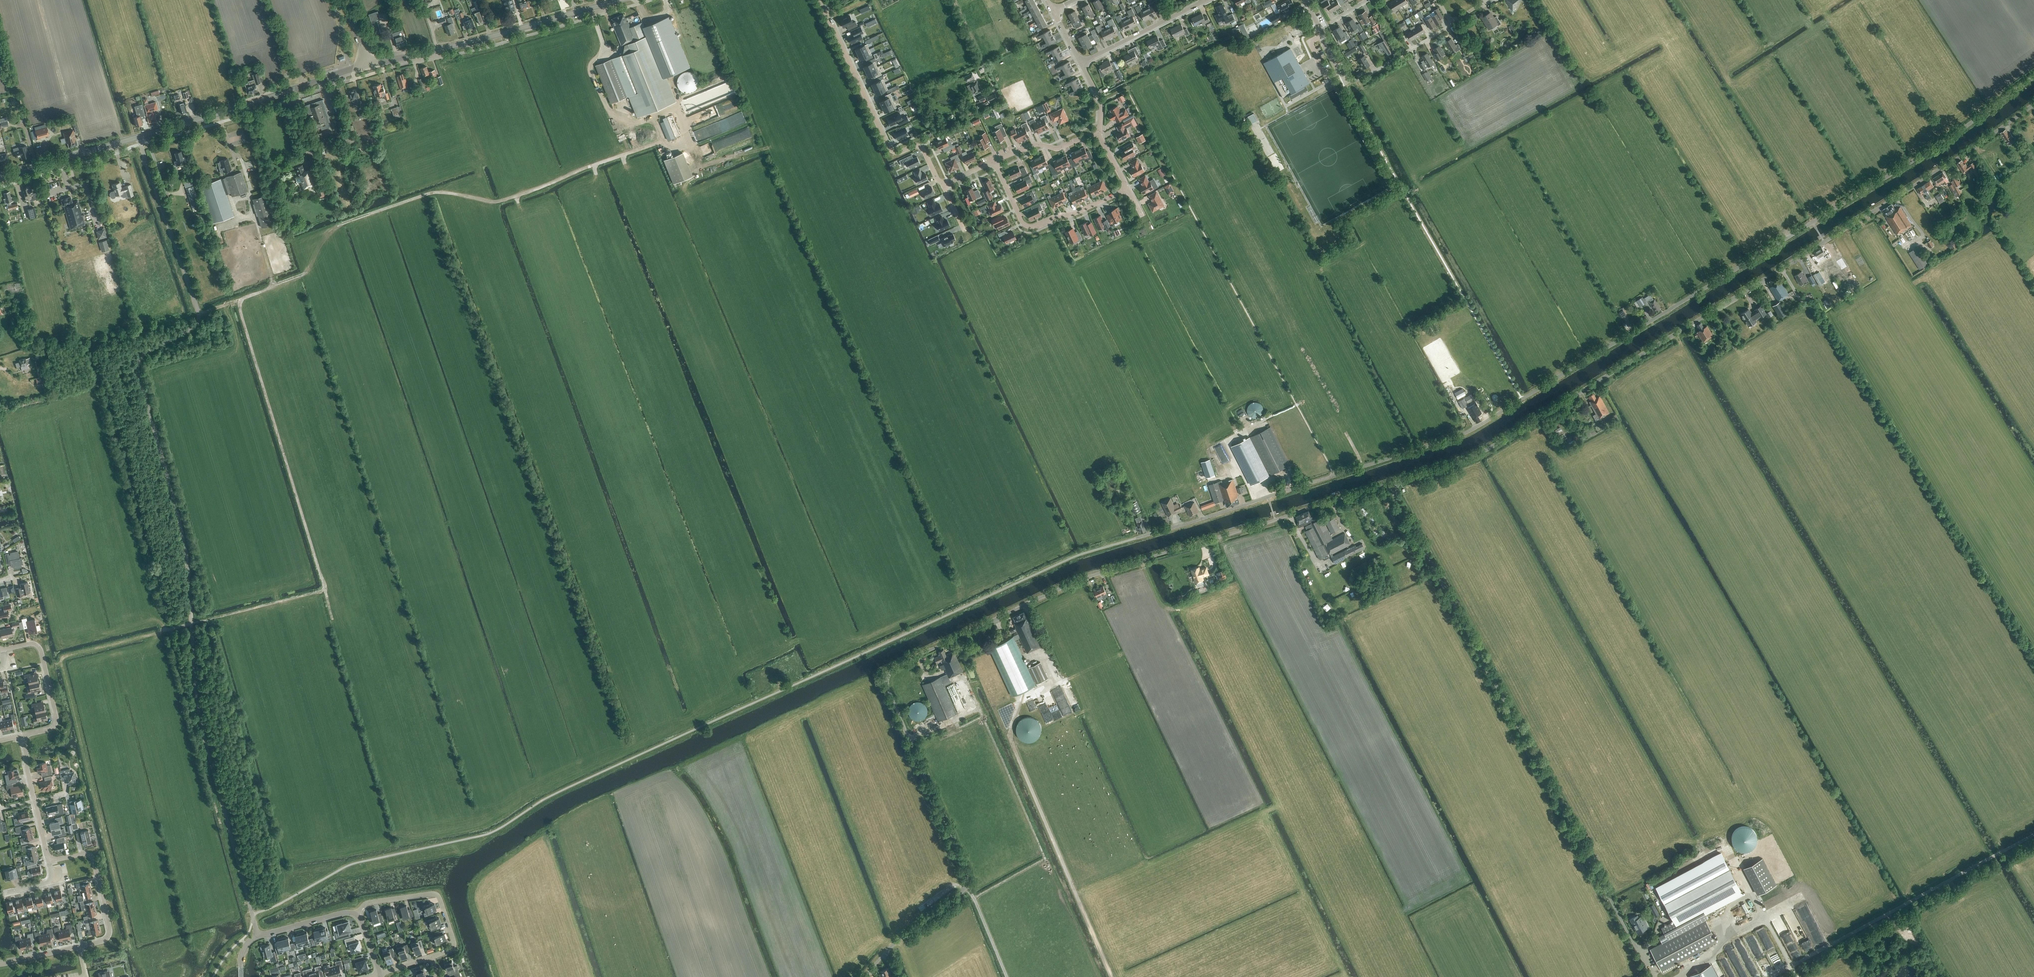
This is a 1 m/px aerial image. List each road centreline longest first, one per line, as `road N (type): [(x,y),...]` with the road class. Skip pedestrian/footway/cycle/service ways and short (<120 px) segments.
road 1 (unclassified): [(1142,535),(1462,435),(1953,136),(2033,77)]
road 2 (residential): [(865,976),(967,882),(888,691),(893,668),(1088,577),(1391,484)]
road 3 (unclassified): [(1391,484),(1476,456),(2033,105)]
road 4 (track): [(213,619),(323,587),(236,301)]
road 5 (secondary): [(0,178),(368,65)]
road 6 (tertiary): [(368,65),(618,0)]
road 7 (residential): [(944,186),(921,148),(889,148),(821,0)]
road 8 (residential): [(1128,190),(1028,227),(994,162)]
road 9 (residential): [(357,916),(366,903),(437,895),(455,944),(433,957)]
road 10 (residential): [(80,947),(110,932),(93,860),(84,854),(48,861)]
road 11 (residential): [(2,650),(39,648),(56,717),(51,729),(22,736)]
road 12 (residential): [(1081,64),(1206,1)]

